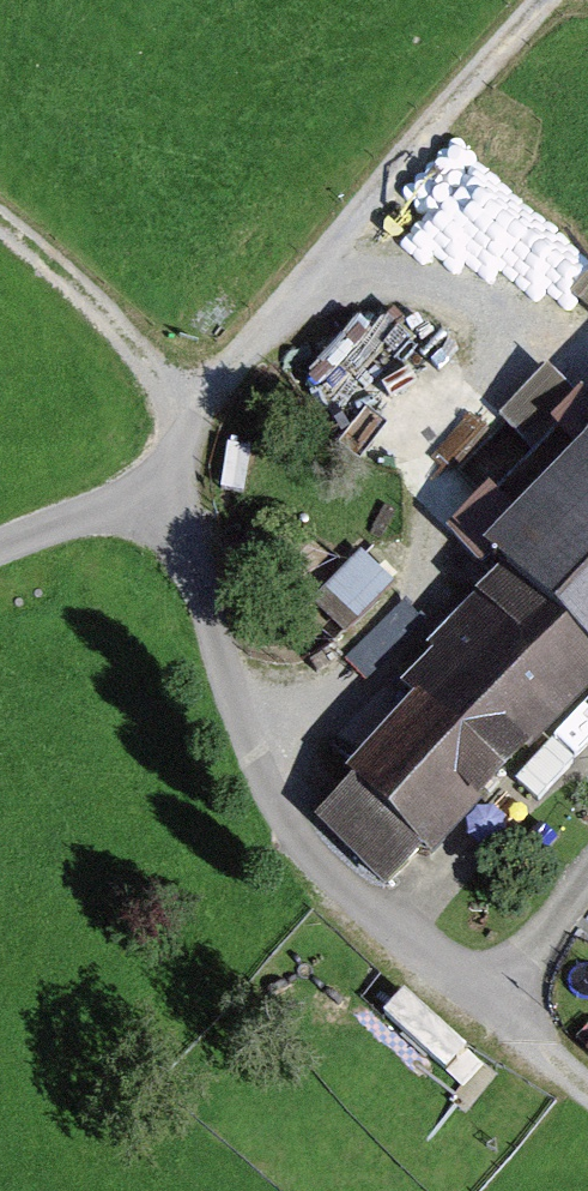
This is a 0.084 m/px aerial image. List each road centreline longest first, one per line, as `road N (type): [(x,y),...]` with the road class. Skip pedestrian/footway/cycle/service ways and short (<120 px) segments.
road 1 (track): [(166,515),(203,587),(248,737),(313,858),(587,1082)]
road 2 (track): [(546,0),(289,299),(182,438)]
road 3 (track): [(521,342),(503,396),(429,482),(421,596),(377,653),(248,737)]
road 4 (track): [(0,216),(91,297),(176,394),(182,438),(166,515)]
road 5 (track): [(587,354),(492,336),(425,299),(367,292),(289,299)]
road 6 (track): [(0,548),(94,513),(166,515)]
road 7 (track): [(492,1004),(587,867)]

